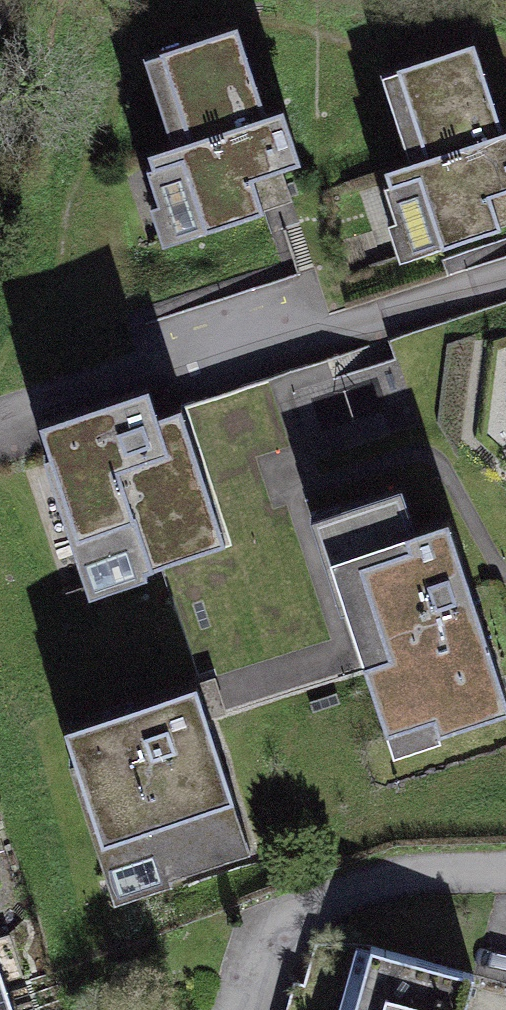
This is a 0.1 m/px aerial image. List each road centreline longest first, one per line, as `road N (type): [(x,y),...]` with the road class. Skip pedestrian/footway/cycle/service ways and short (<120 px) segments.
road 1 (residential): [(505,281),(279,349),(168,357),(0,419)]

